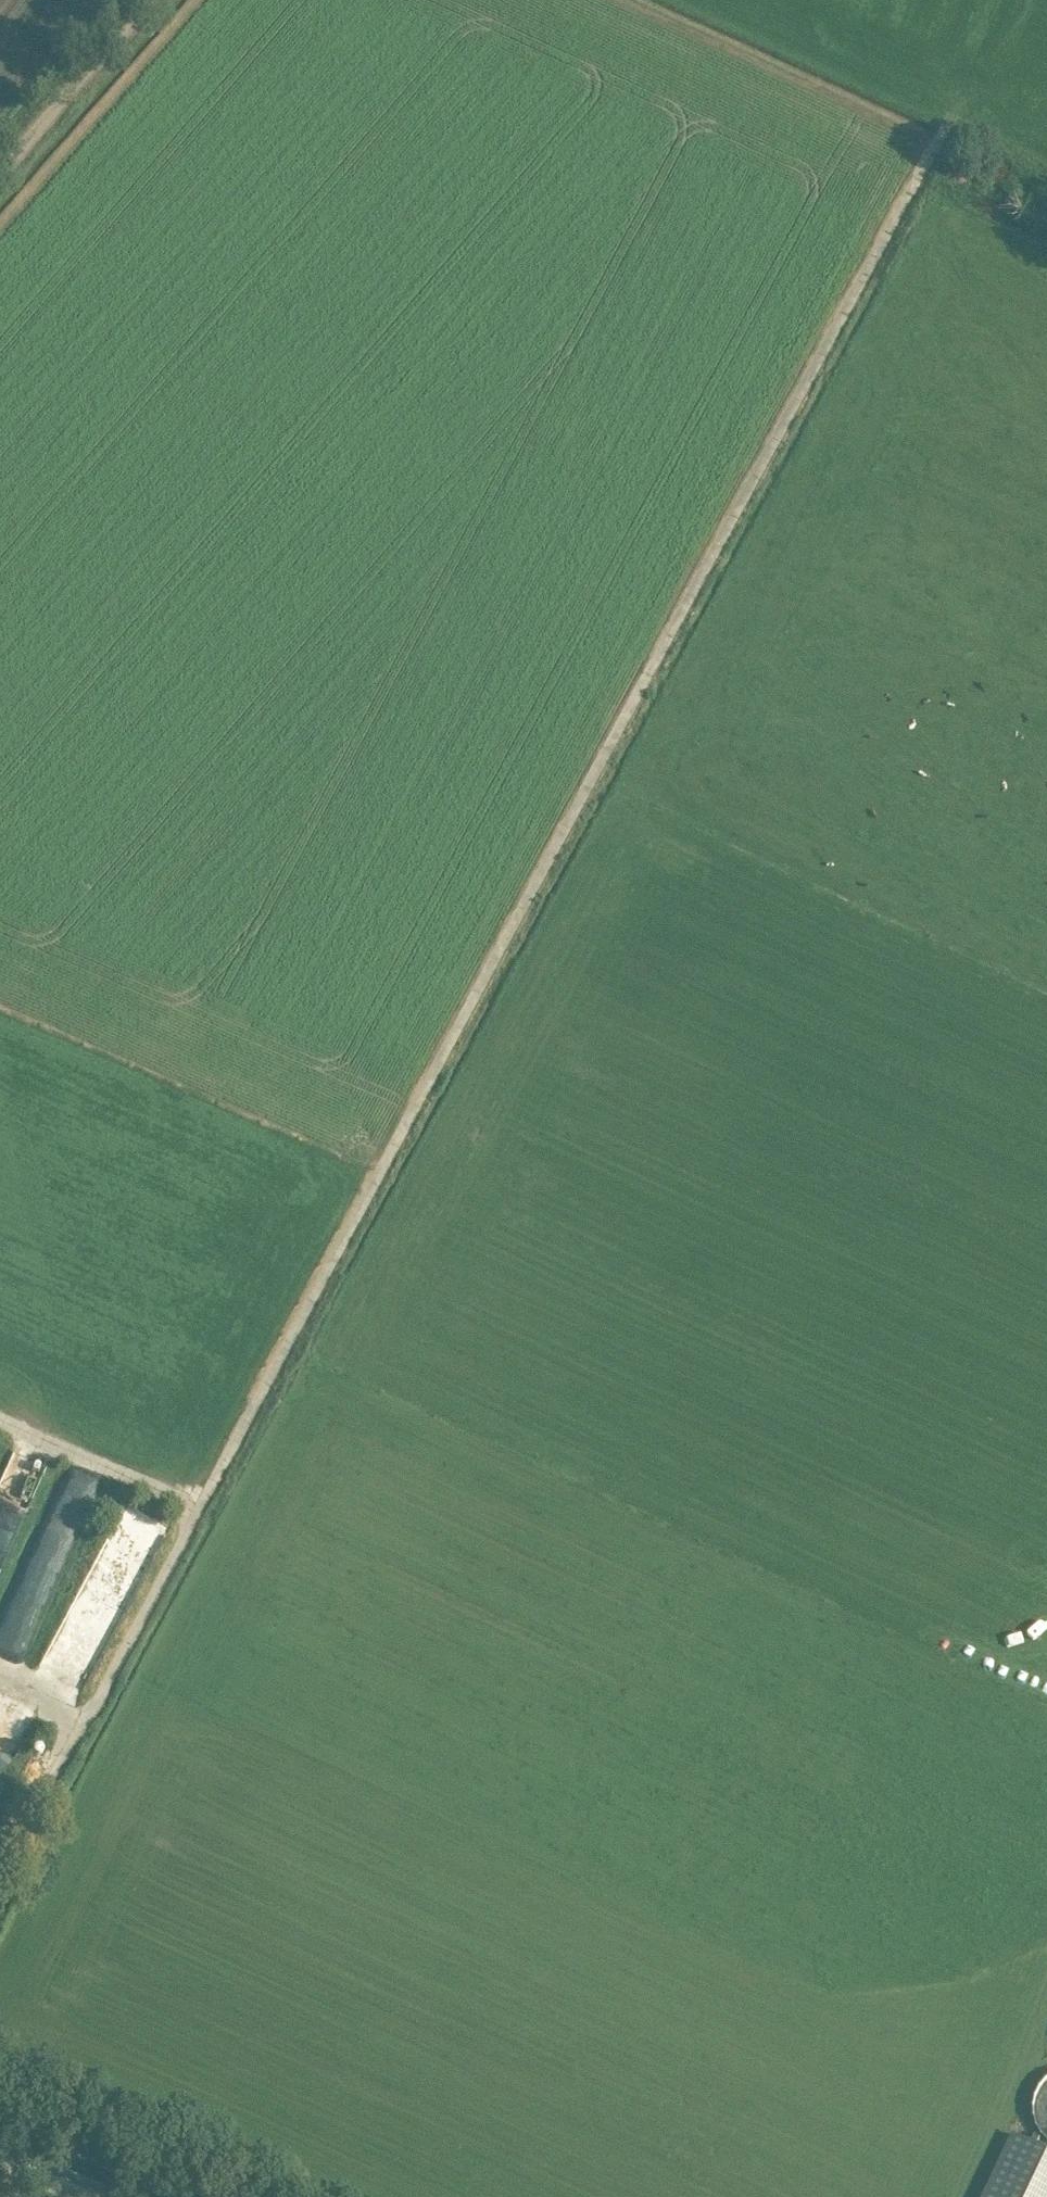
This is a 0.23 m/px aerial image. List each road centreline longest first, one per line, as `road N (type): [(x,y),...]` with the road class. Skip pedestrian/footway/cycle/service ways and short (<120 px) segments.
road 1 (track): [(0,176),(152,0)]
road 2 (unclassified): [(180,2196),(0,2115)]

